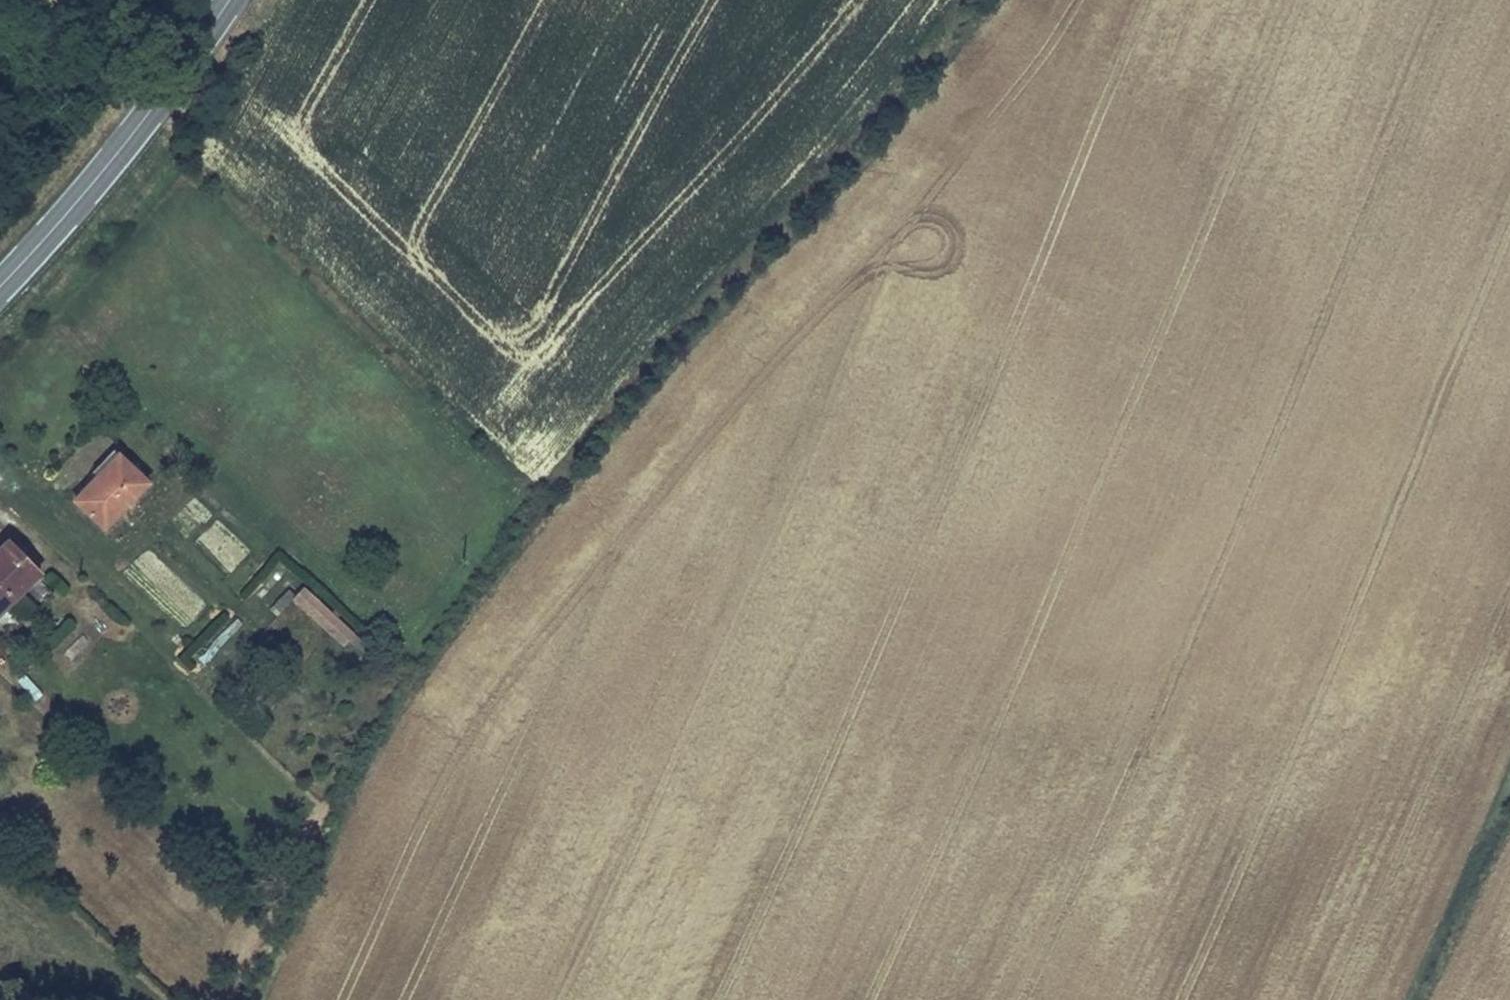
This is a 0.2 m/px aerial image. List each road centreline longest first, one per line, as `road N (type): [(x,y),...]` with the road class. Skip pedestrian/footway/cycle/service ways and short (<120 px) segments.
road 1 (primary): [(0,287),(114,158),(230,0)]

